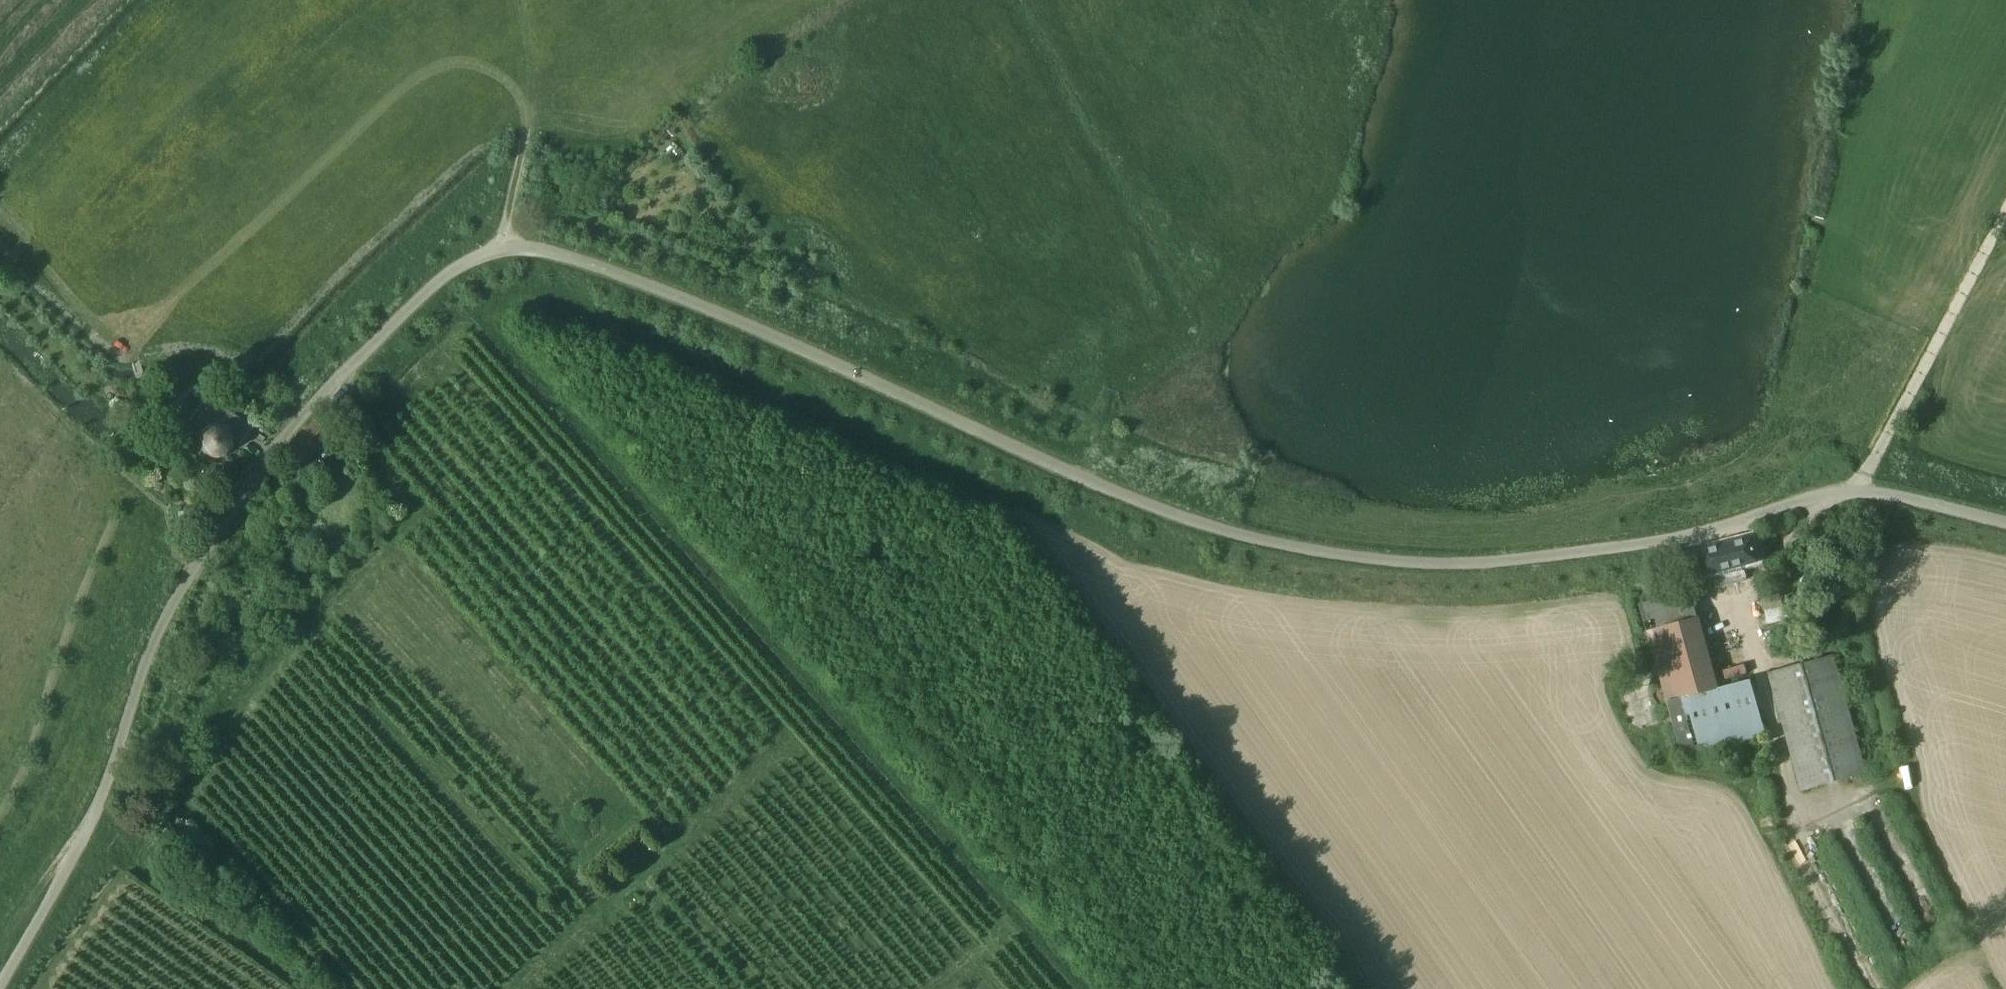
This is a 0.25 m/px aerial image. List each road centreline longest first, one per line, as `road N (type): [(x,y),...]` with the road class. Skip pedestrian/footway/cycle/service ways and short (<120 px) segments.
road 1 (unclassified): [(2005,523),(1855,491),(1693,535),(1492,563),(1431,564),(1274,544),(1066,472),(744,324),(604,269),(541,250),(505,250),(443,278),(278,437),(231,495),(157,628),(84,836),(2,988)]
road 2 (track): [(1855,491),(2005,207)]

